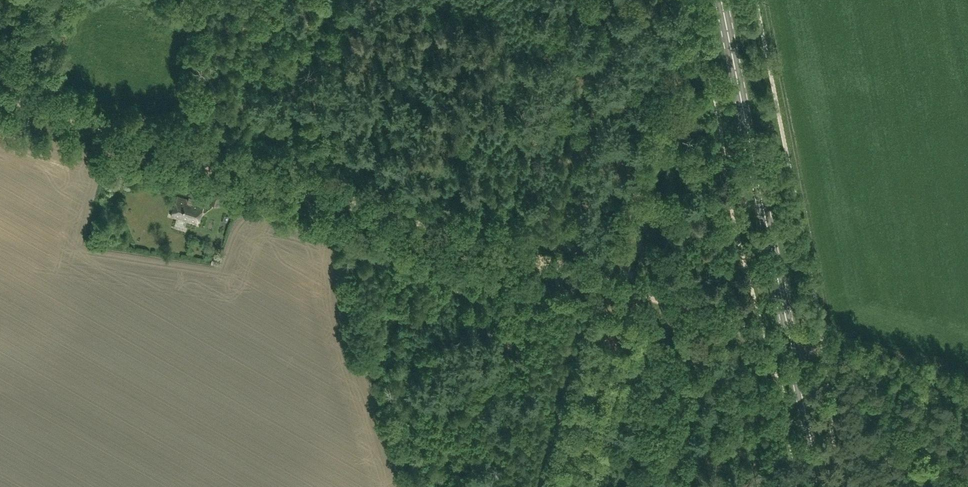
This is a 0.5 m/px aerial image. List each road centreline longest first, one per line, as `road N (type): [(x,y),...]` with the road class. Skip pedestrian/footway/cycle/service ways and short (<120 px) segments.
road 1 (track): [(791,332),(765,334),(0,98)]
road 2 (primary): [(822,486),(724,0)]
road 3 (track): [(634,294),(573,486)]

